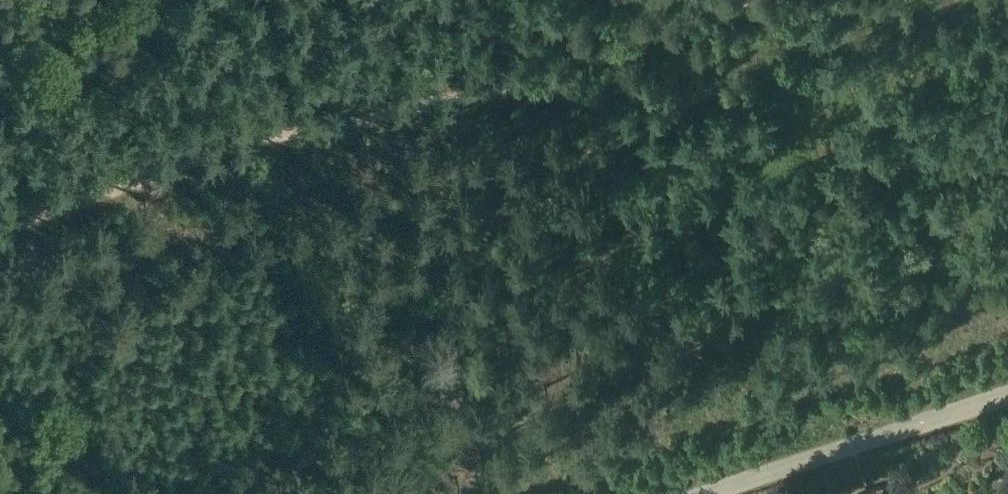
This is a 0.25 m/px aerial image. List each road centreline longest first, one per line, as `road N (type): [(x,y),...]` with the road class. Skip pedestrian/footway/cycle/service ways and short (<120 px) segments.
road 1 (track): [(778,0),(565,81),(375,139),(227,169),(0,245)]
road 2 (unclassified): [(737,493),(1007,404)]

